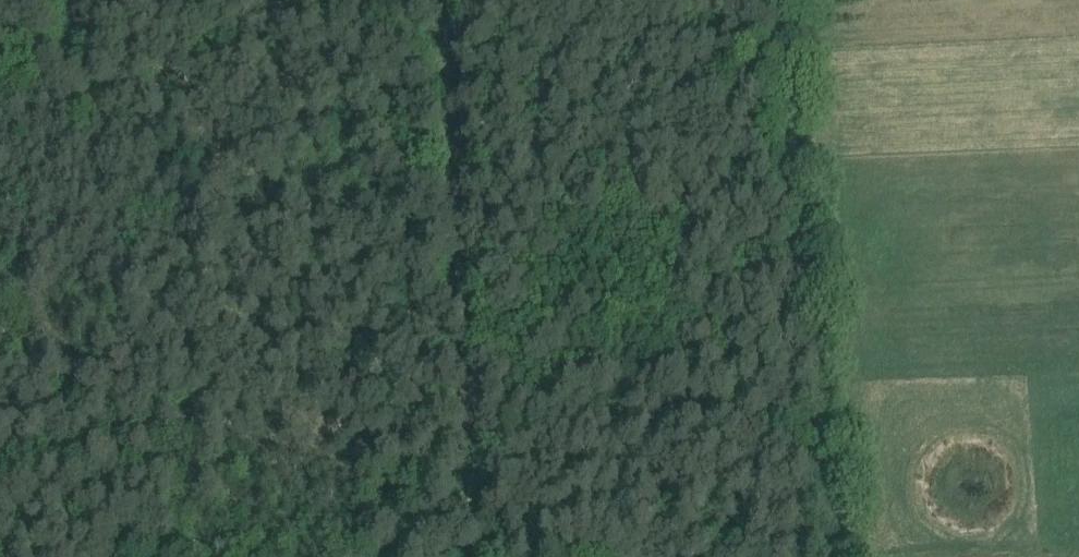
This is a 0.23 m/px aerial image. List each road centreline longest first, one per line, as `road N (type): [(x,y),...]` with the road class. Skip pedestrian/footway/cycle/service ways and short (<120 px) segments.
road 1 (track): [(837,556),(775,0)]
road 2 (track): [(460,556),(426,0)]

